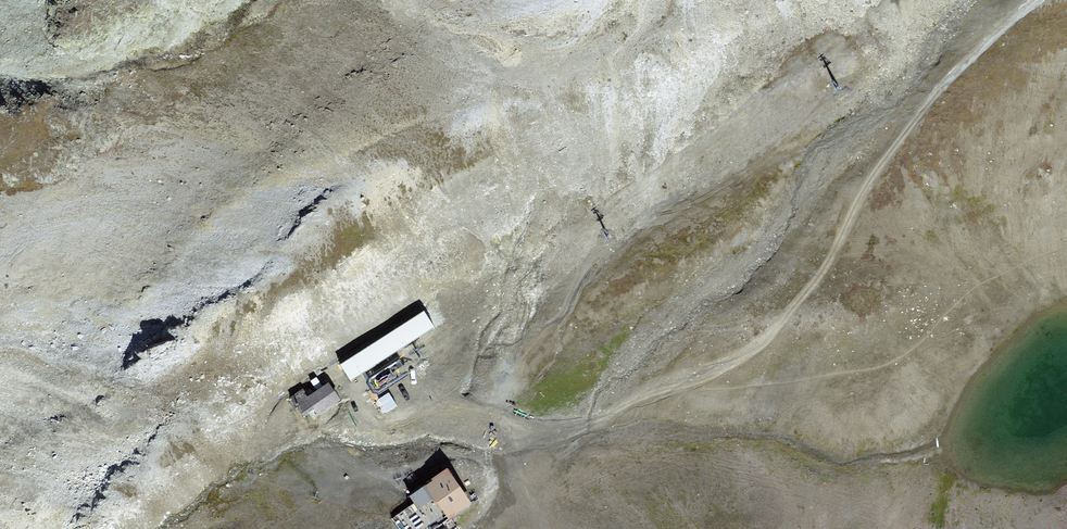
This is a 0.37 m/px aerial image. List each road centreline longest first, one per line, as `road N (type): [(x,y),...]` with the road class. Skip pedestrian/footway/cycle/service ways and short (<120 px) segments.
road 1 (track): [(1066,248),(966,293),(913,355),(854,370),(670,392),(589,437),(524,486)]
road 2 (track): [(670,392),(745,357),(784,323),(816,284),(873,175),(942,85),(1037,0)]

